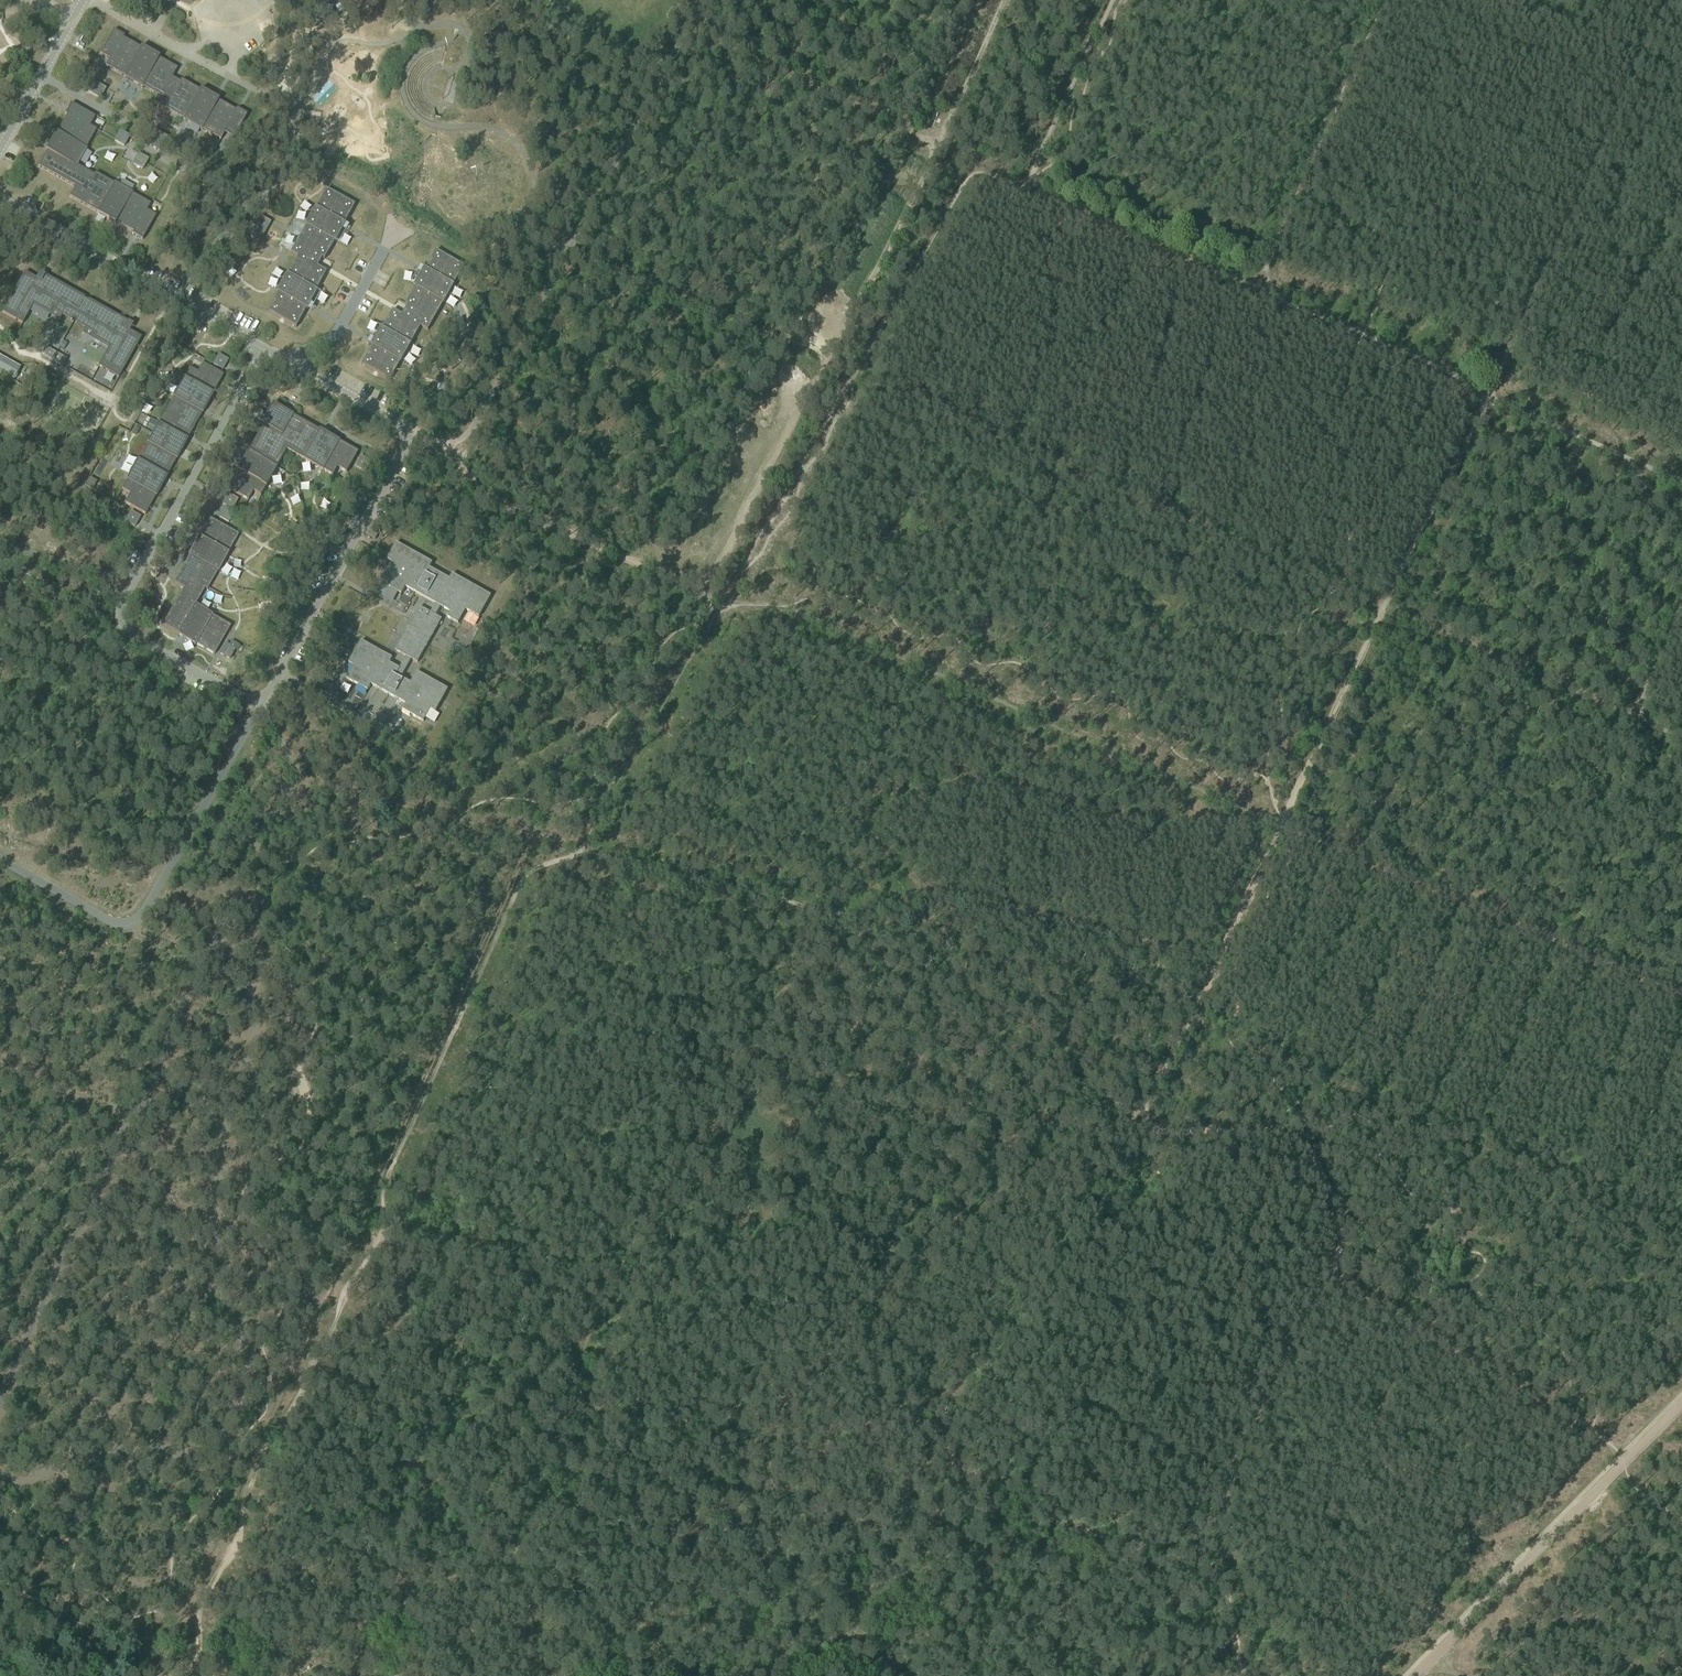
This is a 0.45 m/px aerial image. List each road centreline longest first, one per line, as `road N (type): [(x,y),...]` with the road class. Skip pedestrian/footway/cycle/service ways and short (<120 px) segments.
road 1 (track): [(185,1673),(197,1659),(201,1610),(238,1540),(256,1465),(381,1234),(391,1167),(524,877),(579,855)]
road 2 (track): [(694,624),(583,829),(528,831),(287,1371),(249,1368)]
road 3 (track): [(853,376),(1633,716)]
road 4 (track): [(579,855),(835,915),(953,891),(1216,958)]
road 5 (track): [(842,915),(770,1007),(712,1119),(673,1151),(581,1351),(580,1389),(592,1413)]
road 6 (track): [(786,605),(1280,826)]
road 7 (unclassified): [(262,348),(415,432),(259,706)]
road 8 (track): [(1216,958),(1144,1116),(1167,1132),(1275,1132),(1308,1146),(1343,1231),(1331,1275)]
road 9 (track): [(1488,397),(1280,826)]
road 10 (unclassified): [(259,706),(134,637),(117,618),(262,348)]
road 11 (track): [(1331,1275),(1242,1436),(1228,1496),(1202,1535),(1227,1591),(1243,1675)]
road 12 (track): [(827,357),(1006,0)]
road 13 (unclassified): [(259,706),(135,921),(109,921),(0,861)]
road 14 (track): [(1436,1653),(1681,1404)]
road 15 (track): [(582,1675),(691,1631),(768,1646),(845,1646),(897,1675)]
road 16 (track): [(1331,1275),(1613,1447)]
road 17 (track): [(434,442),(462,479),(534,520),(641,567),(702,571)]
road 18 (unclassified): [(0,198),(262,348)]
road 19 (track): [(680,39),(710,39),(935,149)]
road 20 (track): [(568,250),(827,357)]
road 21 (track): [(1025,186),(1262,290)]
road 22 (track): [(1262,290),(1488,397)]
road 23 (track): [(702,571),(733,540),(827,357)]
road 24 (track): [(1488,397),(1681,480)]
road 25 (unclassified): [(73,18),(0,149)]
road 26 (track): [(1280,826),(1216,958)]
road 27 (track): [(1681,603),(1633,716)]

